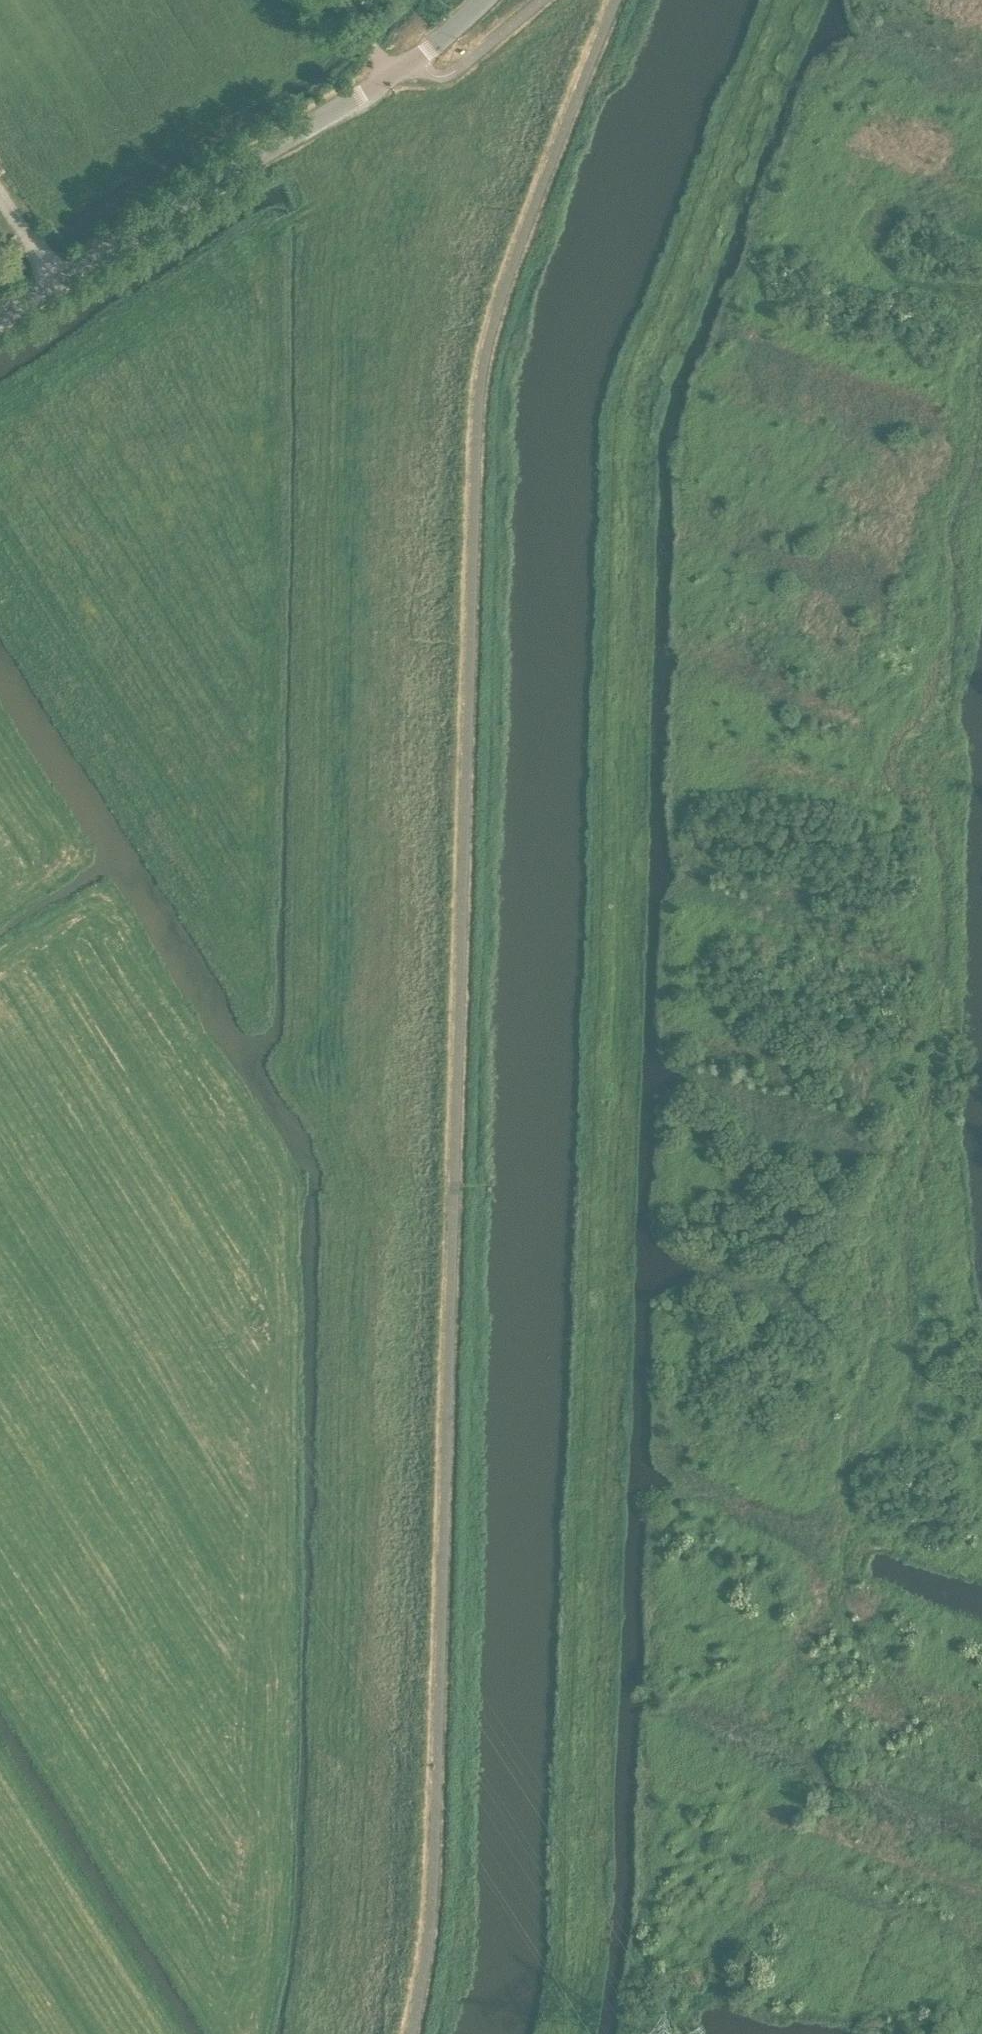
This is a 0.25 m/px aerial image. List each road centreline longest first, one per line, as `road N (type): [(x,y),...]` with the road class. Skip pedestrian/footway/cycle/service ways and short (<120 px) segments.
road 1 (tertiary): [(0,318),(414,61),(483,0)]

